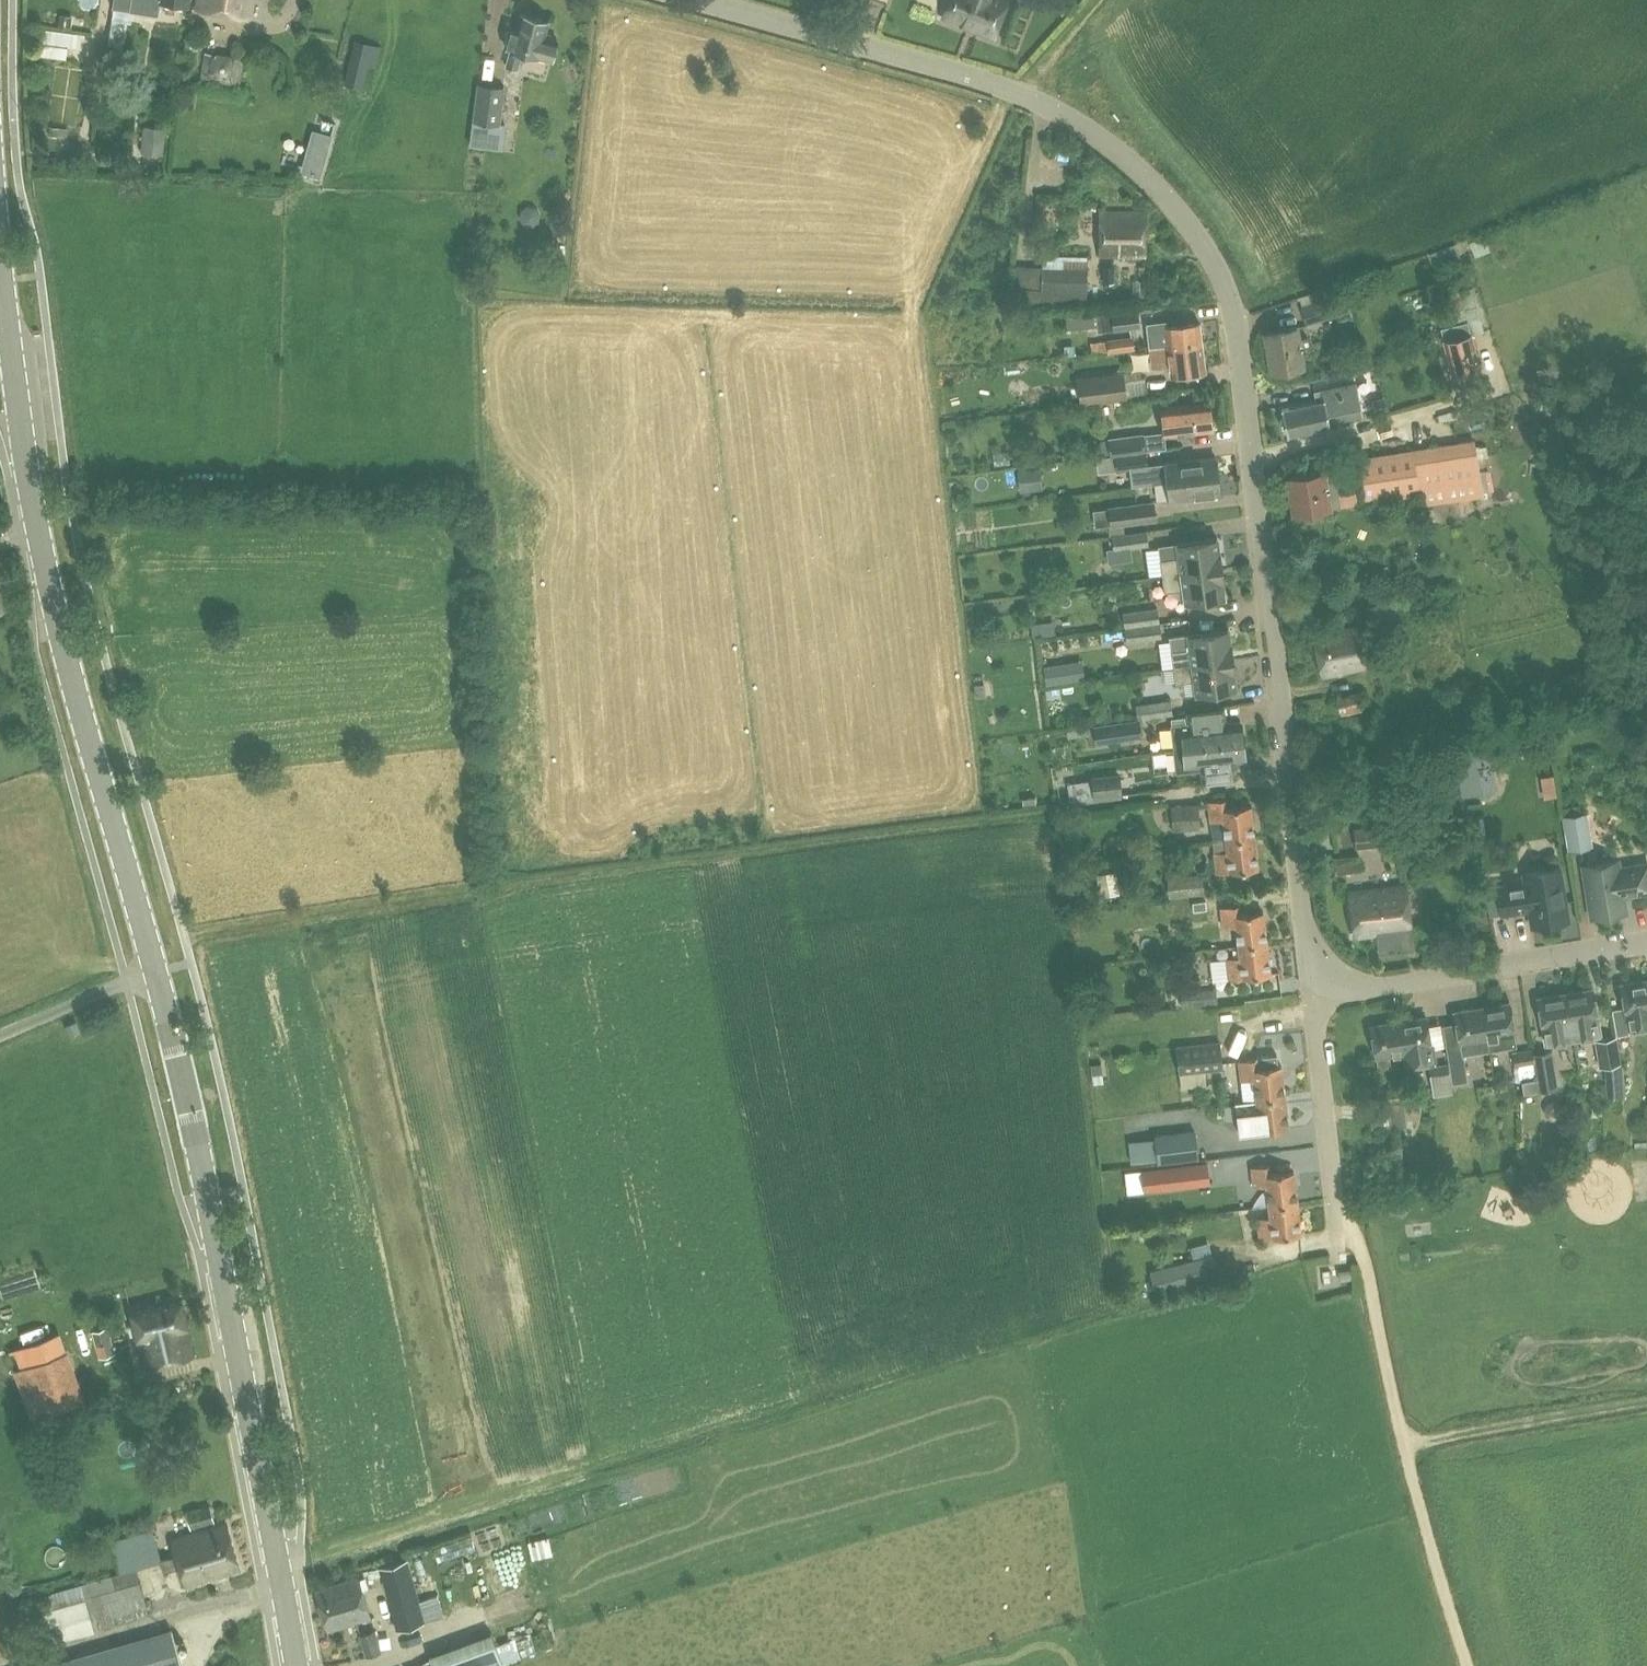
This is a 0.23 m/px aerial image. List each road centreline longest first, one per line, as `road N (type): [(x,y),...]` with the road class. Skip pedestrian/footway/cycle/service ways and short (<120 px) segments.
road 1 (secondary): [(298,1665),(185,1082),(34,504),(0,248)]
road 2 (residential): [(1010,89),(1082,126),(1140,172),(1181,213),(1226,295),(1260,509),(1314,995)]
road 3 (track): [(151,950),(505,886),(1130,798)]
road 4 (track): [(1340,1216),(1363,1257),(1404,1447),(1468,1665)]
road 5 (residential): [(1314,995),(1646,940)]
road 6 (residential): [(1010,89),(698,0)]
road 7 (track): [(1404,1447),(1646,1404)]
road 8 (residential): [(1340,1216),(1314,995)]

